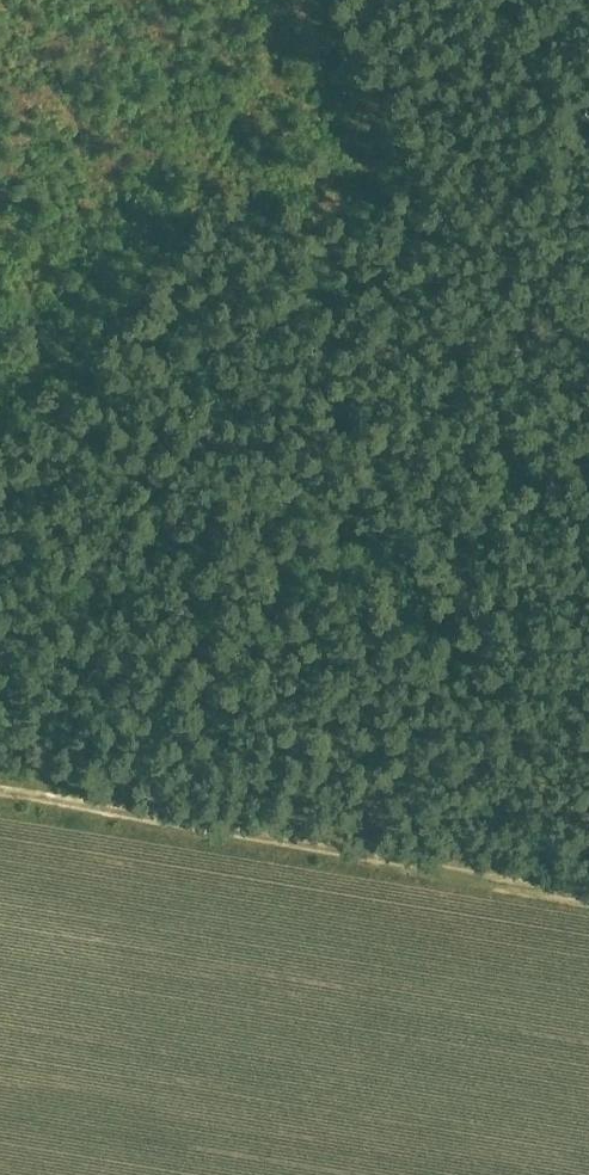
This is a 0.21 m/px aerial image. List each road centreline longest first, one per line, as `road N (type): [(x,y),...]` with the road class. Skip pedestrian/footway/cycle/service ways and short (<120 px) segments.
road 1 (track): [(0,779),(588,879)]

